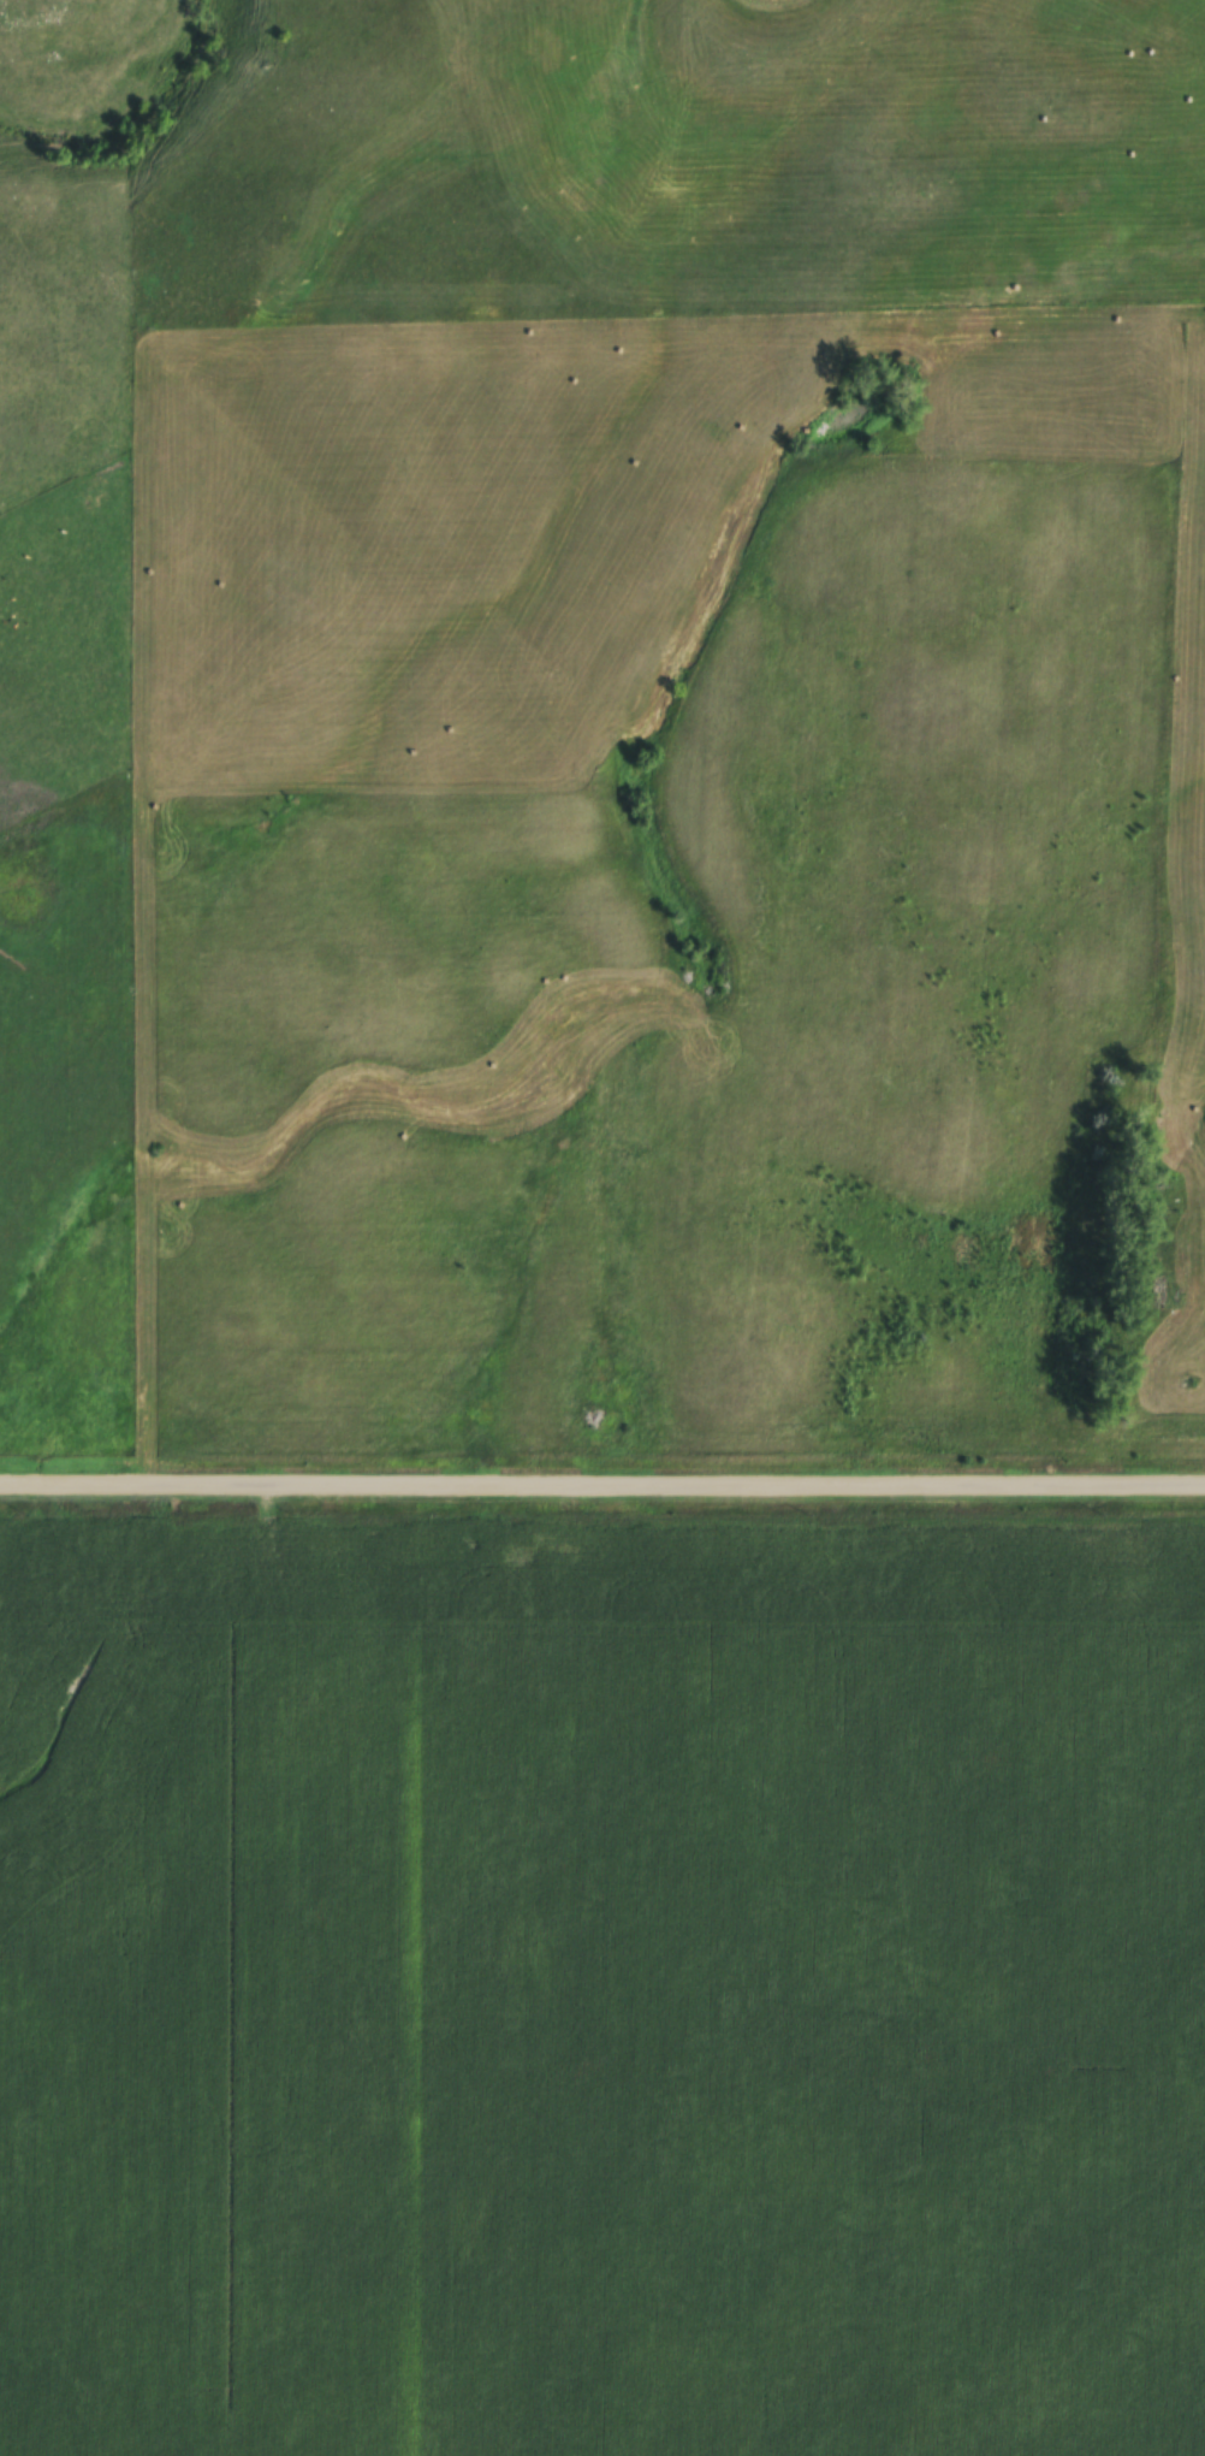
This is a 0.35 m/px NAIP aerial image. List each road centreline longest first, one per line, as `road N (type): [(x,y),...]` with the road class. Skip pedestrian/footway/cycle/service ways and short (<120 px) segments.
road 1 (residential): [(1204,1480),(0,1481)]

